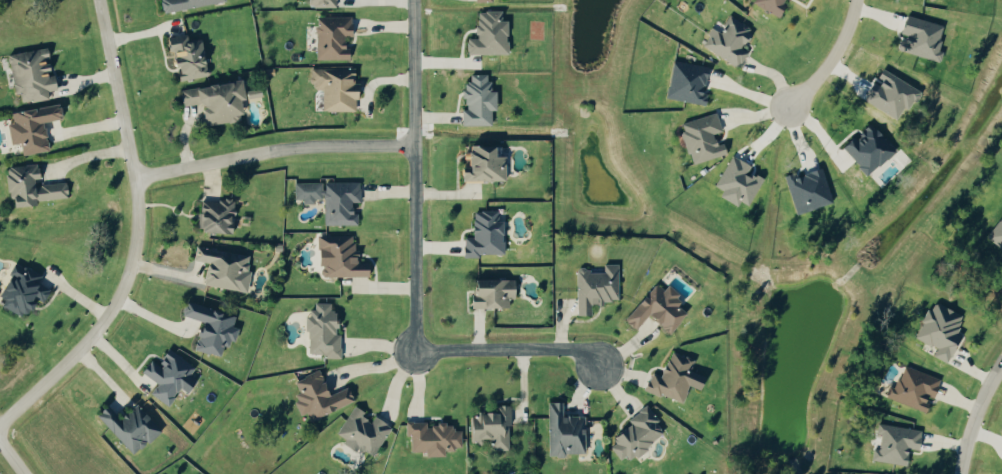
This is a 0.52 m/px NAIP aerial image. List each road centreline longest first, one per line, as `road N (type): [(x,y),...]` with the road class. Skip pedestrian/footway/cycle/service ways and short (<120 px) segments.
road 1 (residential): [(97,0),(137,180),(131,266),(105,321),(0,420)]
road 2 (residential): [(416,0),(416,355)]
road 3 (residential): [(414,143),(280,147),(137,180)]
road 4 (residential): [(416,355),(569,350),(601,368)]
road 5 (residential): [(856,0),(836,56),(788,108)]
road 6 (residential): [(1001,360),(974,409),(957,473)]

